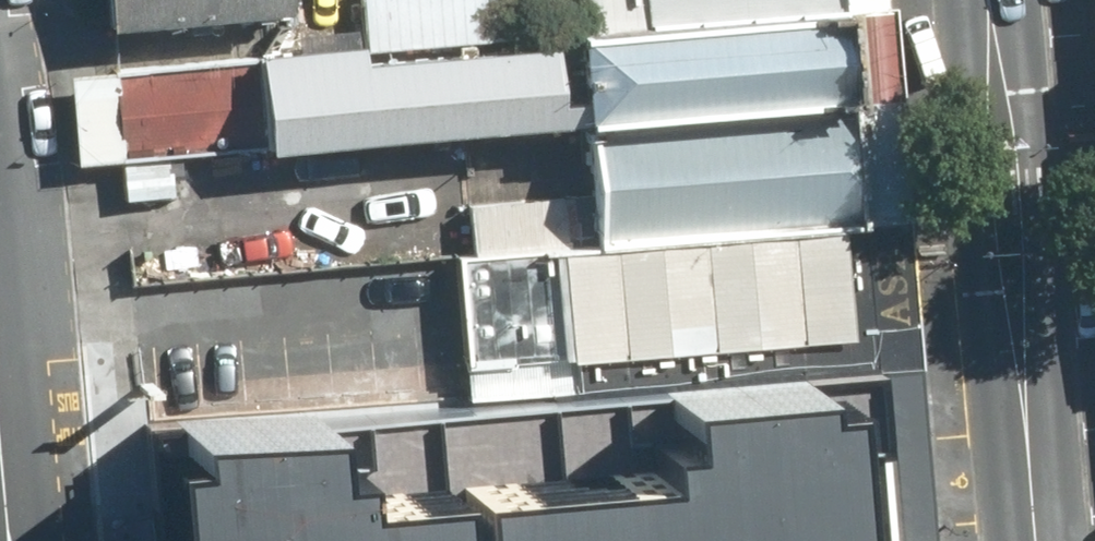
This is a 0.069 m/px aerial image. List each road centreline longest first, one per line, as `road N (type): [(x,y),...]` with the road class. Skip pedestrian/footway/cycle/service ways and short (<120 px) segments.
road 1 (tertiary): [(1032,540),(985,0)]

